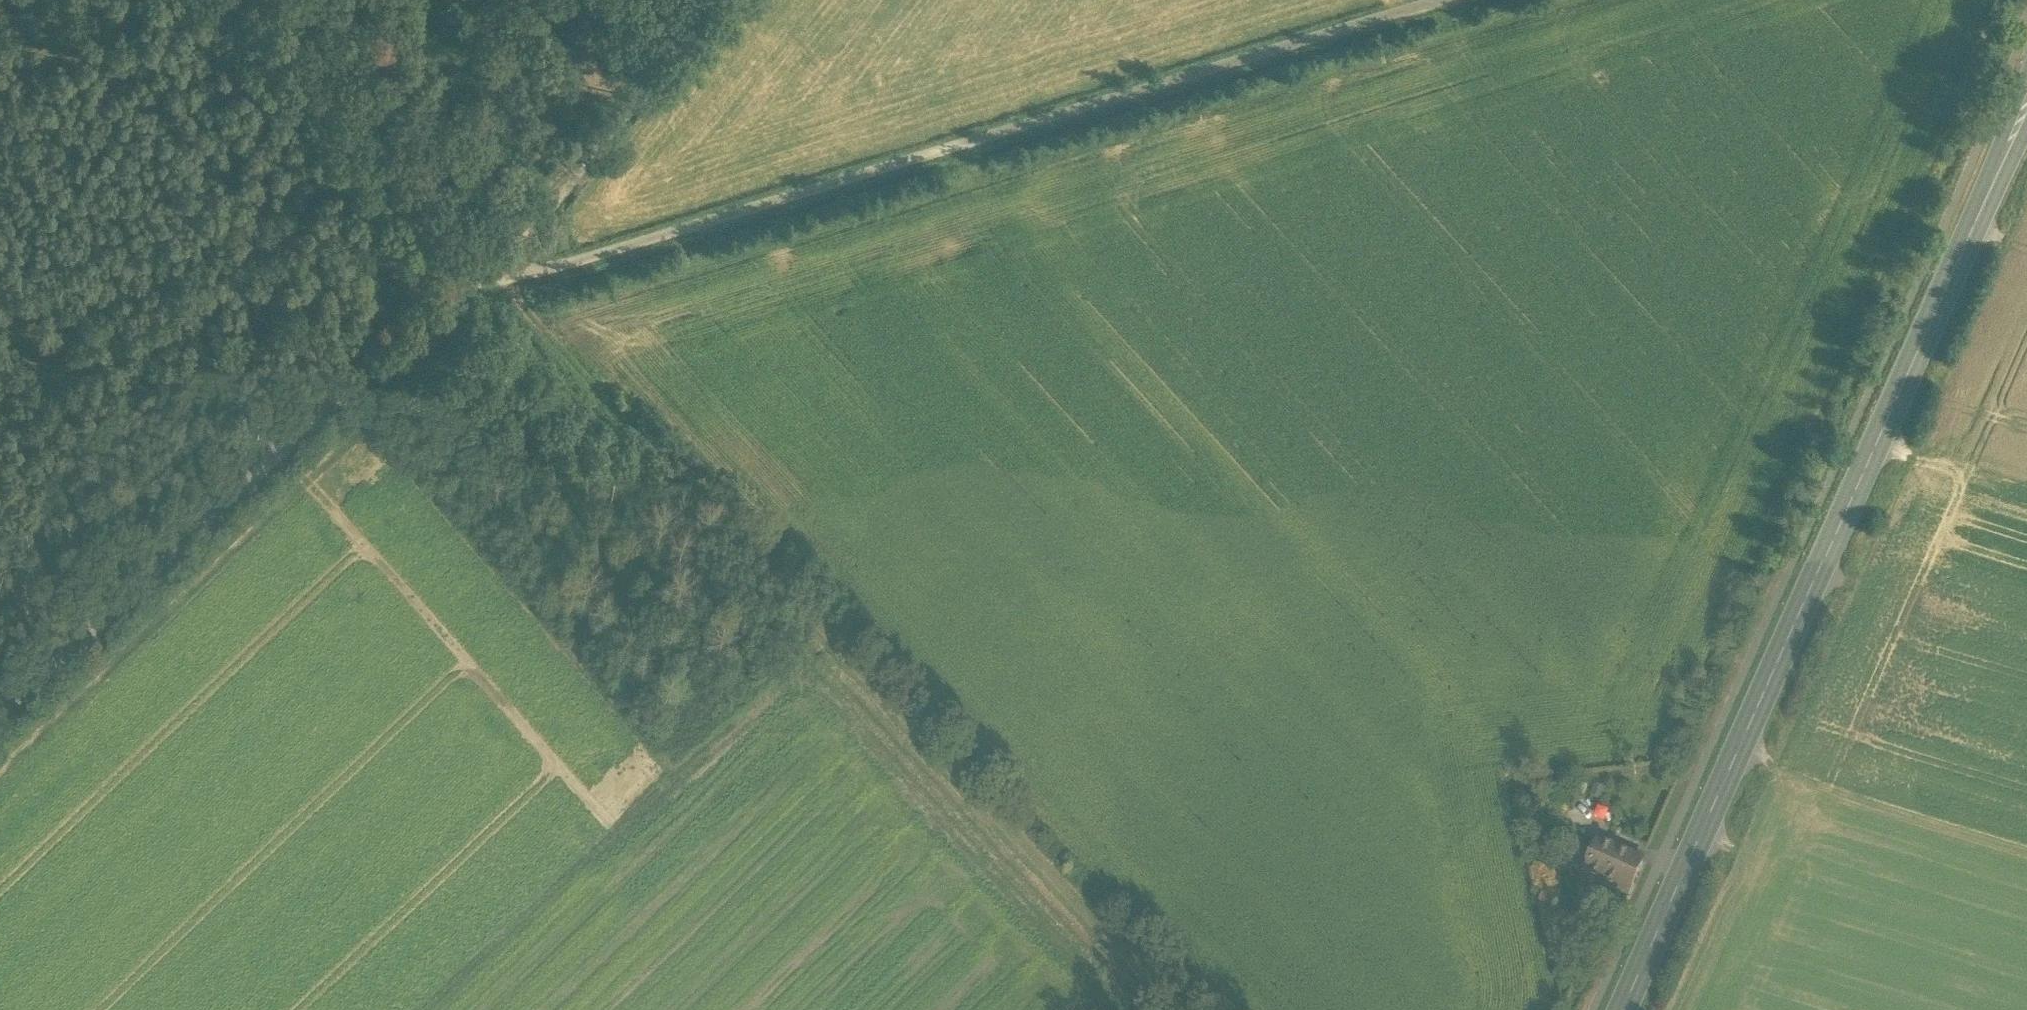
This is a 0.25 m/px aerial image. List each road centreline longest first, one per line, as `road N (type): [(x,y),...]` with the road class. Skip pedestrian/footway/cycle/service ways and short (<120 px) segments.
road 1 (track): [(237,0),(486,266),(1112,901),(1205,1009)]
road 2 (primary): [(1623,1009),(2026,106)]
road 3 (track): [(486,266),(527,271),(1430,0)]
road 4 (track): [(486,266),(0,724)]
road 5 (track): [(715,0),(520,247),(486,266)]

